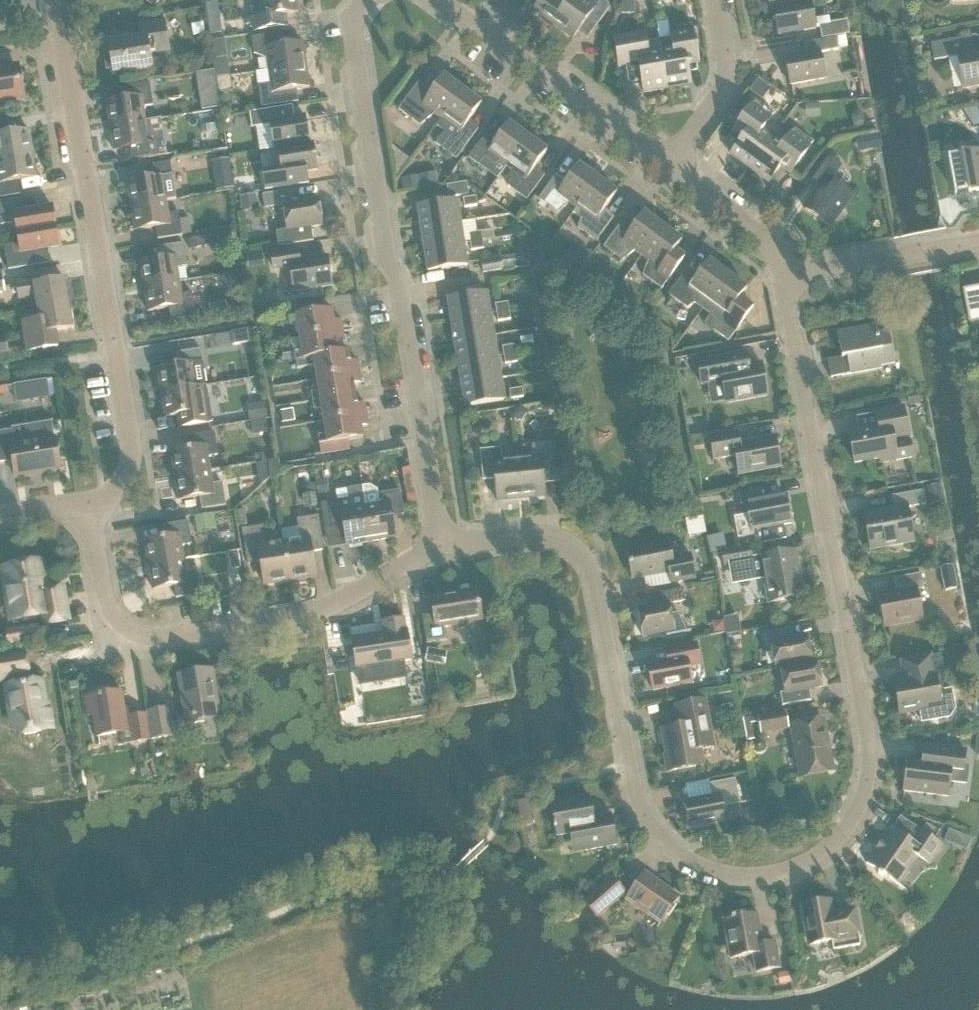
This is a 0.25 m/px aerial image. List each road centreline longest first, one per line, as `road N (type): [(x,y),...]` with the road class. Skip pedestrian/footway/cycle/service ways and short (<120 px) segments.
road 1 (residential): [(442,551),(547,540),(578,551),(595,574),(647,823),(672,859),(710,882),(775,889),(817,871),(852,831),(868,788),(867,730),(788,281)]
road 2 (residential): [(442,551),(410,316),(359,78),(354,25),(366,0)]
road 3 (residential): [(93,507),(122,483),(134,457),(55,16)]
road 4 (residential): [(442,551),(315,617),(152,640),(127,631),(110,609),(93,507)]
road 5 (residential): [(667,163),(441,0)]
road 6 (residential): [(978,245),(788,281)]
road 7 (residential): [(667,163),(724,85),(719,0)]
road 8 (residential): [(788,281),(777,259),(667,163)]

